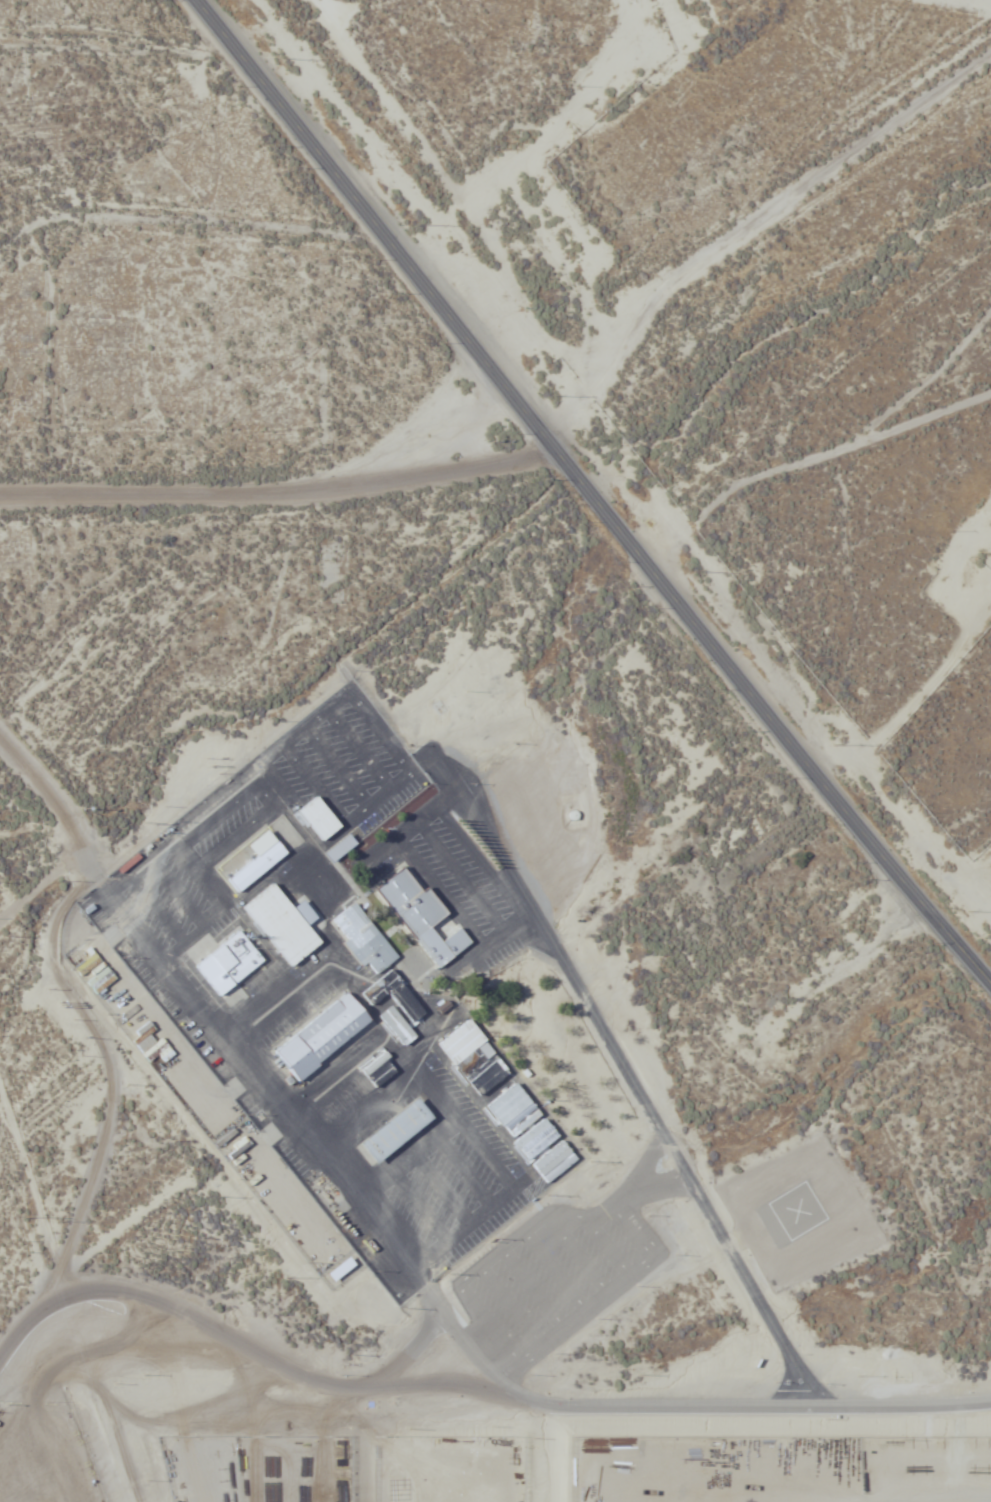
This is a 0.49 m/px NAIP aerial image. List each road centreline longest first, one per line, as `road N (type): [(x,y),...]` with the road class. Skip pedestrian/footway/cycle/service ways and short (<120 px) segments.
road 1 (primary): [(990,989),(193,0)]
road 2 (residential): [(822,1405),(544,1401),(508,1383),(221,1032),(60,807),(0,738)]
road 3 (residential): [(0,500),(327,490),(556,453),(711,284),(990,71)]
road 4 (residential): [(470,799),(822,1405)]
road 5 (residential): [(135,915),(331,849),(517,731),(554,730),(694,626)]
road 6 (residential): [(554,730),(581,758),(575,777),(470,799),(236,1050)]
road 7 (residential): [(508,1383),(0,1380)]
road 8 (residential): [(748,1501),(822,1405),(990,1400)]
road 9 (residential): [(0,1367),(48,1295),(178,1187)]
road 10 (residential): [(401,260),(332,341),(327,490)]
road 11 (residential): [(235,52),(0,34)]

